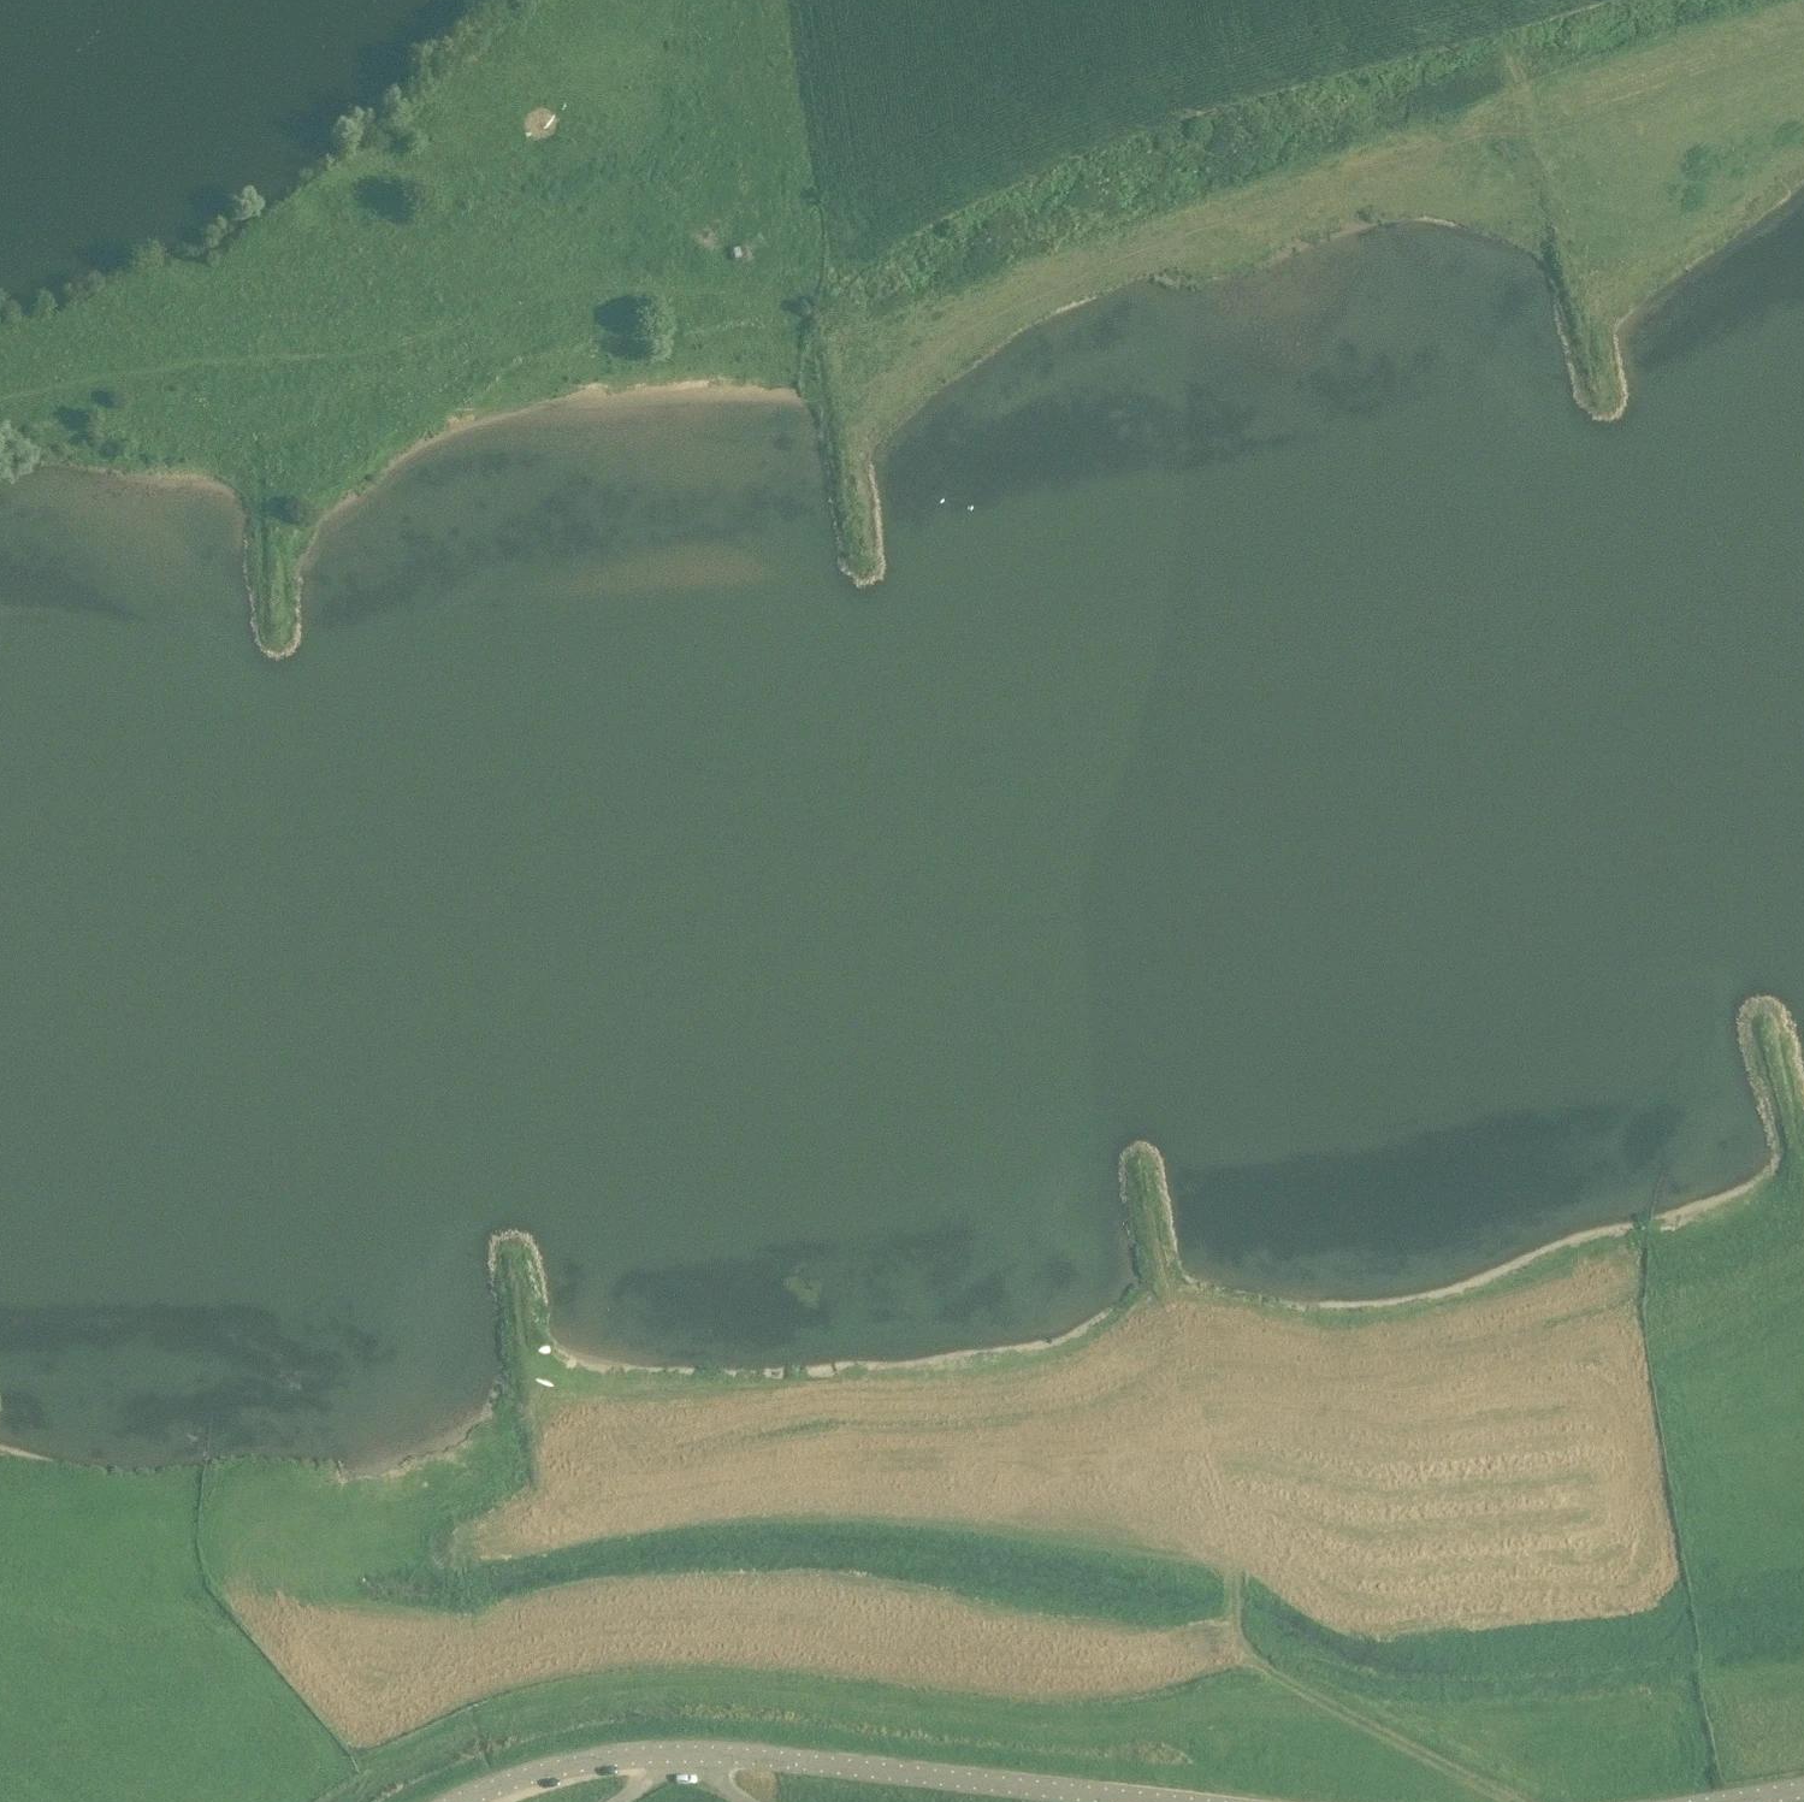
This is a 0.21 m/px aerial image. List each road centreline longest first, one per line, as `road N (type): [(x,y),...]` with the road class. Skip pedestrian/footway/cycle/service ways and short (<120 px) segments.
road 1 (unclassified): [(1141,1801),(777,1758),(595,1758),(456,1801)]

